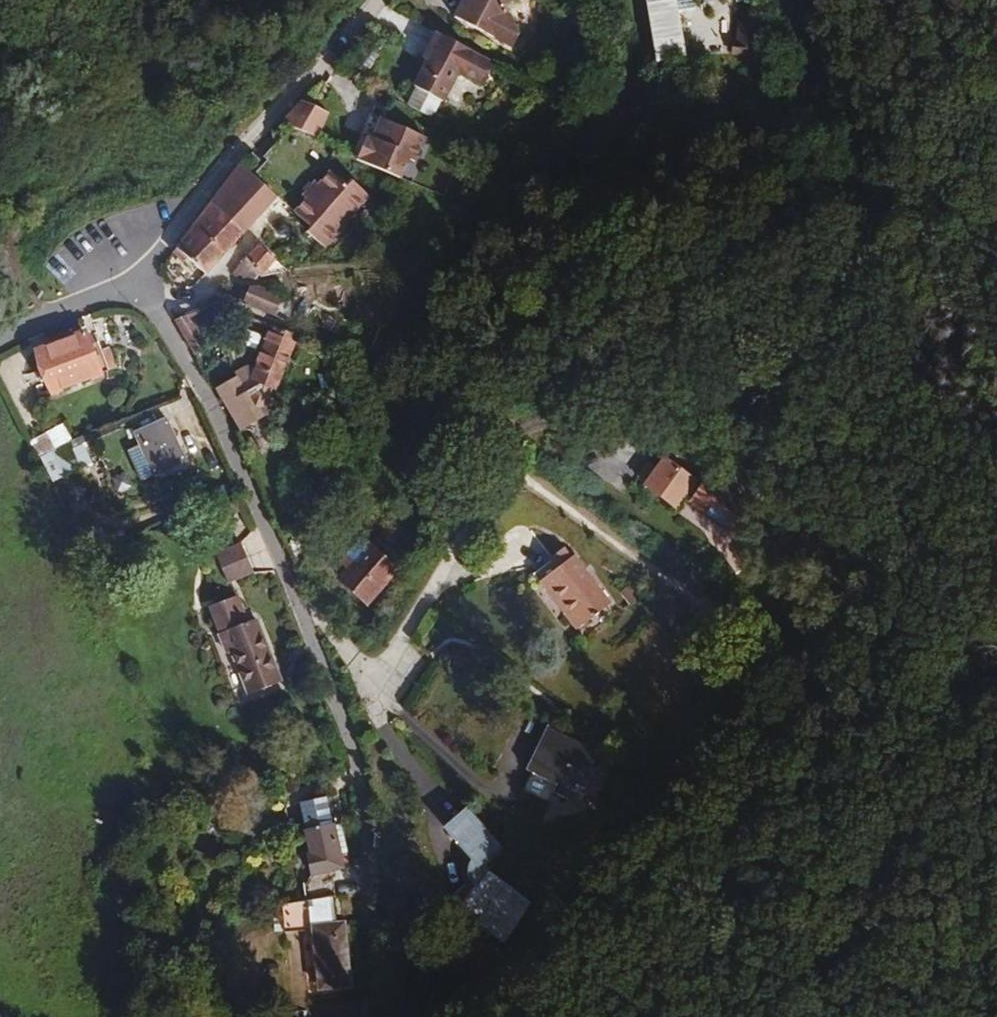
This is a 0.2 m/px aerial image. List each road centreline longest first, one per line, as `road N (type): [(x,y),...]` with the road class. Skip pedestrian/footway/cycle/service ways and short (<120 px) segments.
road 1 (residential): [(296,607),(359,791),(379,1016)]
road 2 (residential): [(138,279),(277,553),(296,607)]
road 3 (unclassified): [(138,279),(371,0)]
road 4 (residential): [(296,607),(383,677),(510,462)]
road 5 (residential): [(0,342),(138,279)]

